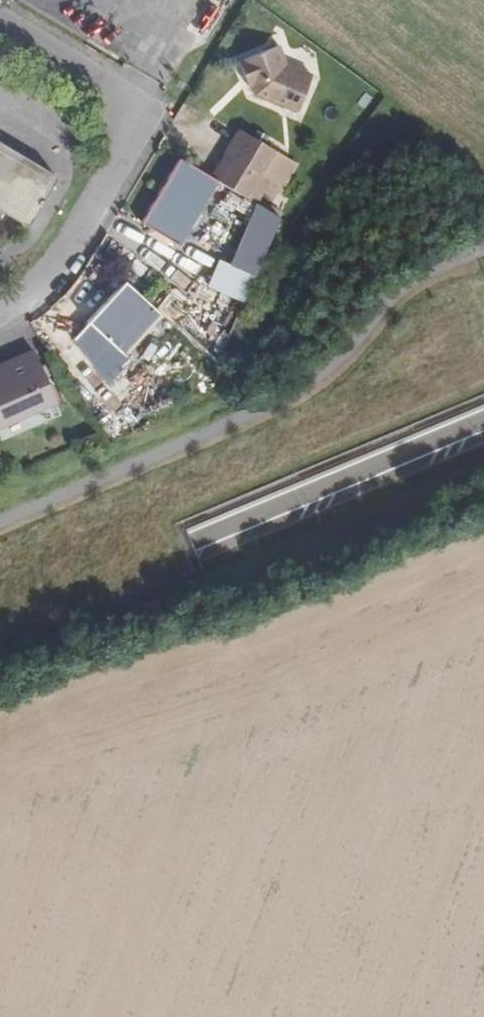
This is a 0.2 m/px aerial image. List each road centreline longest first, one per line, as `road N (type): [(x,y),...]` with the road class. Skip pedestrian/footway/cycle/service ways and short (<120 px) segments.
road 1 (primary): [(0,631),(483,426)]
road 2 (primary): [(483,383),(0,586)]
road 3 (residential): [(0,310),(54,269),(120,165),(129,132)]
road 4 (residential): [(129,132),(124,105),(102,78),(0,18)]

